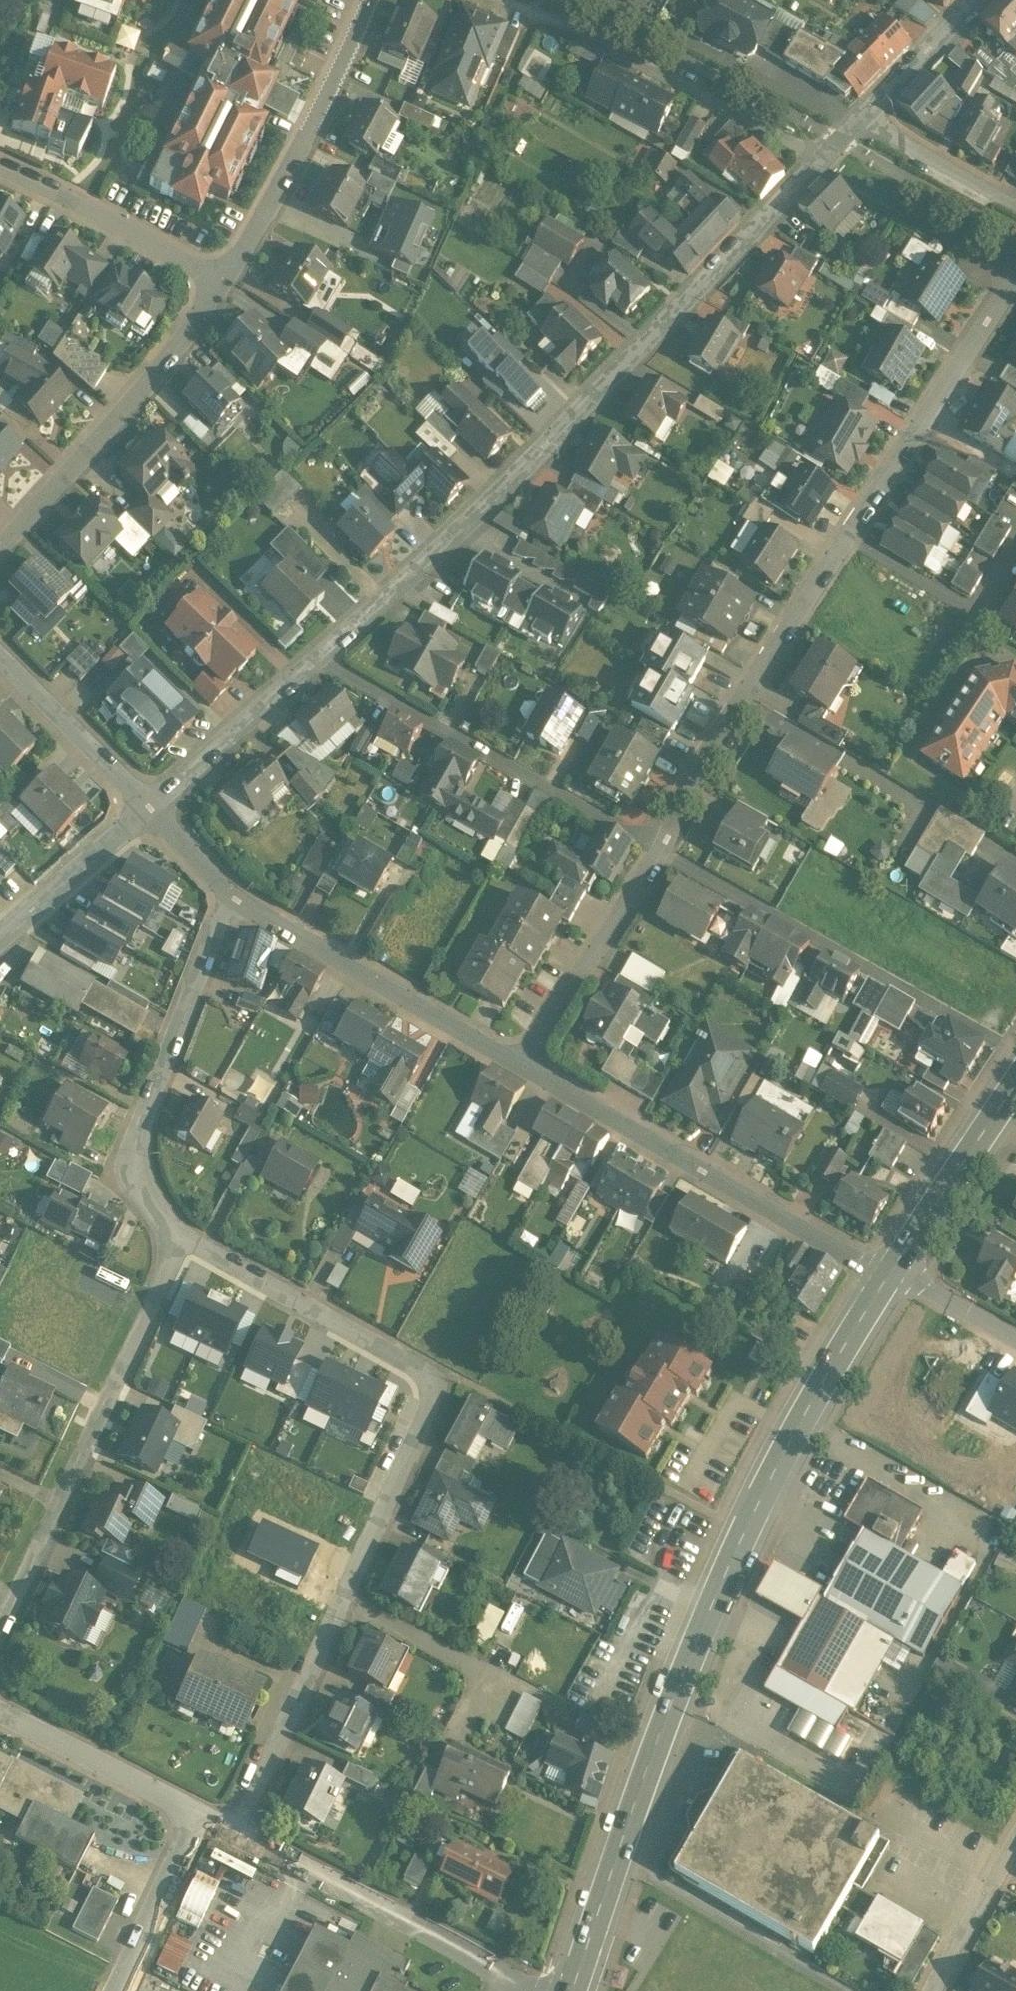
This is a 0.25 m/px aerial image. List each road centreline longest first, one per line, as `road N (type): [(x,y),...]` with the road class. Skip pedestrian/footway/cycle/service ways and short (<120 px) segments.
road 1 (residential): [(828,157),(610,379),(318,659),(148,807)]
road 2 (residential): [(1015,273),(521,1070)]
road 3 (residential): [(184,1234),(437,1378),(235,1830)]
road 4 (secondary): [(892,1271),(749,1523),(615,1861)]
road 5 (residential): [(184,1234),(0,1630)]
road 6 (residential): [(892,1271),(521,1070)]
road 7 (residential): [(828,157),(496,0)]
road 8 (residential): [(228,893),(142,1156),(151,1189),(184,1234)]
road 9 (residential): [(235,1830),(543,1990)]
road 10 (residential): [(521,1070),(228,893)]
road 11 (residential): [(0,542),(165,363),(221,284)]
road 12 (residential): [(221,284),(264,215),(367,0)]
road 13 (residential): [(843,1990),(615,1861)]
road 14 (residential): [(221,284),(0,164)]
road 15 (secondary): [(1015,1081),(892,1271)]
road 16 (residential): [(0,1709),(198,1811)]
road 17 (residential): [(148,807),(0,647)]
road 18 (residential): [(970,0),(911,51),(828,157)]
road 19 (residential): [(198,1811),(115,1990)]
road 20 (residential): [(148,807),(0,934)]
road 21 (residential): [(933,1990),(1015,1835)]
road 22 (residential): [(1015,1340),(892,1271)]
road 23 (secondary): [(615,1861),(571,1990)]

